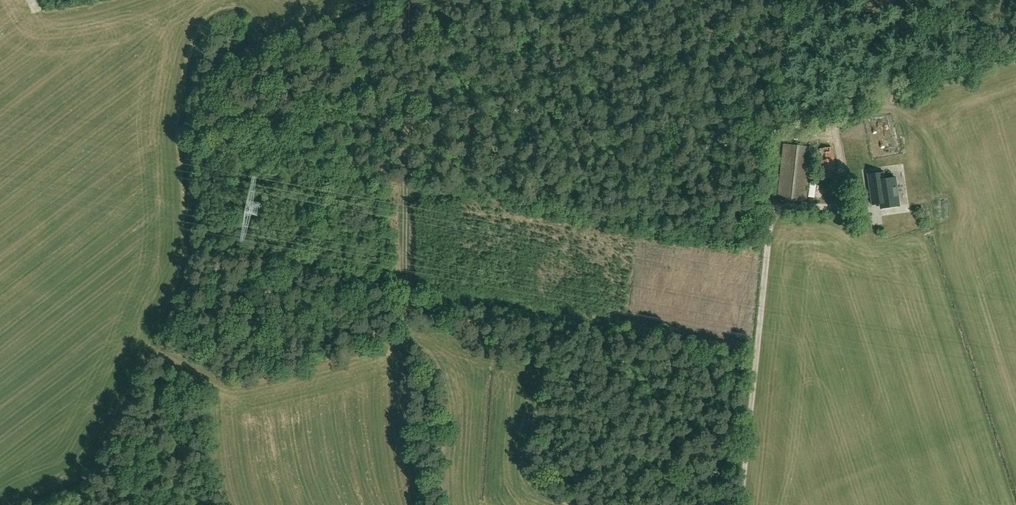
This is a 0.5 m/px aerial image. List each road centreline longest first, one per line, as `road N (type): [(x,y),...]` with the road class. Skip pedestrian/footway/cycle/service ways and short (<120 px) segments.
road 1 (track): [(410,0),(404,339),(406,438),(422,504)]
road 2 (track): [(771,203),(843,209),(839,120),(908,86),(1015,51)]

